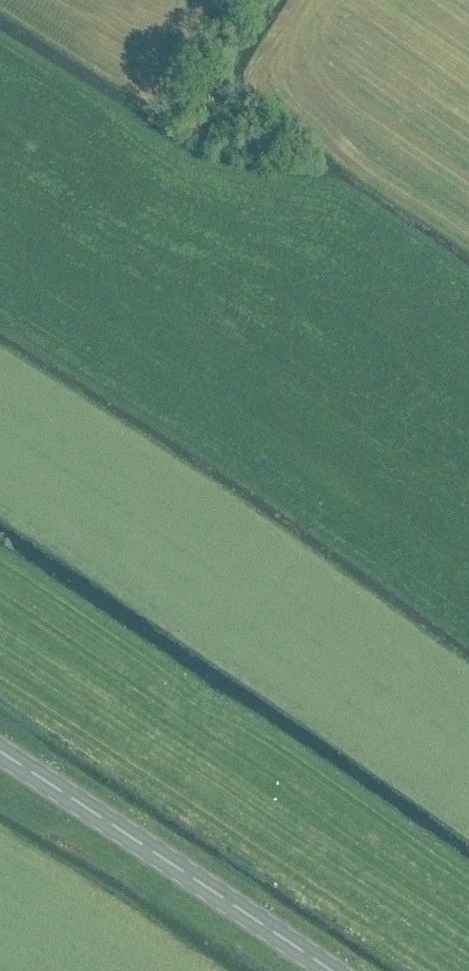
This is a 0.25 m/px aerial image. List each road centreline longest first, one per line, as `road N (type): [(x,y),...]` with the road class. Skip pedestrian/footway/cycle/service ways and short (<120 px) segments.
road 1 (primary): [(0,755),(326,970)]

